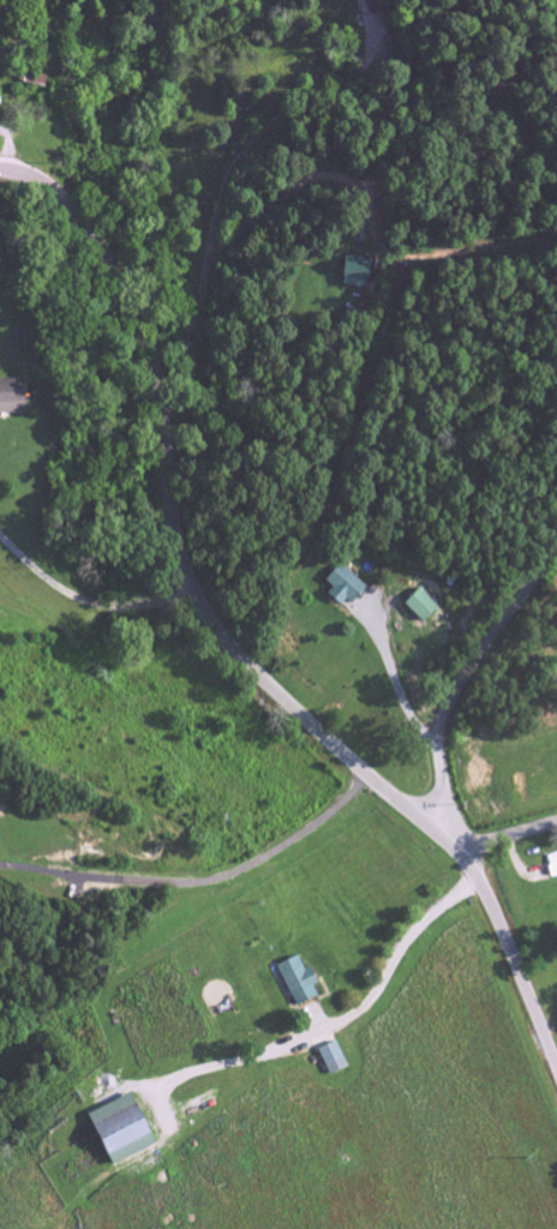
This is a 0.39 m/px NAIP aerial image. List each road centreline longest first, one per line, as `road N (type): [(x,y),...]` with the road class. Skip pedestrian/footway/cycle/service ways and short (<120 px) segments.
road 1 (secondary): [(556,1066),(477,874),(453,844),(294,709),(210,616),(161,499),(97,251),(58,193),(0,169)]
road 2 (residential): [(453,844),(418,913),(334,999),(248,1045),(149,1071),(115,1092)]
road 3 (residential): [(453,844),(444,719),(556,548)]

